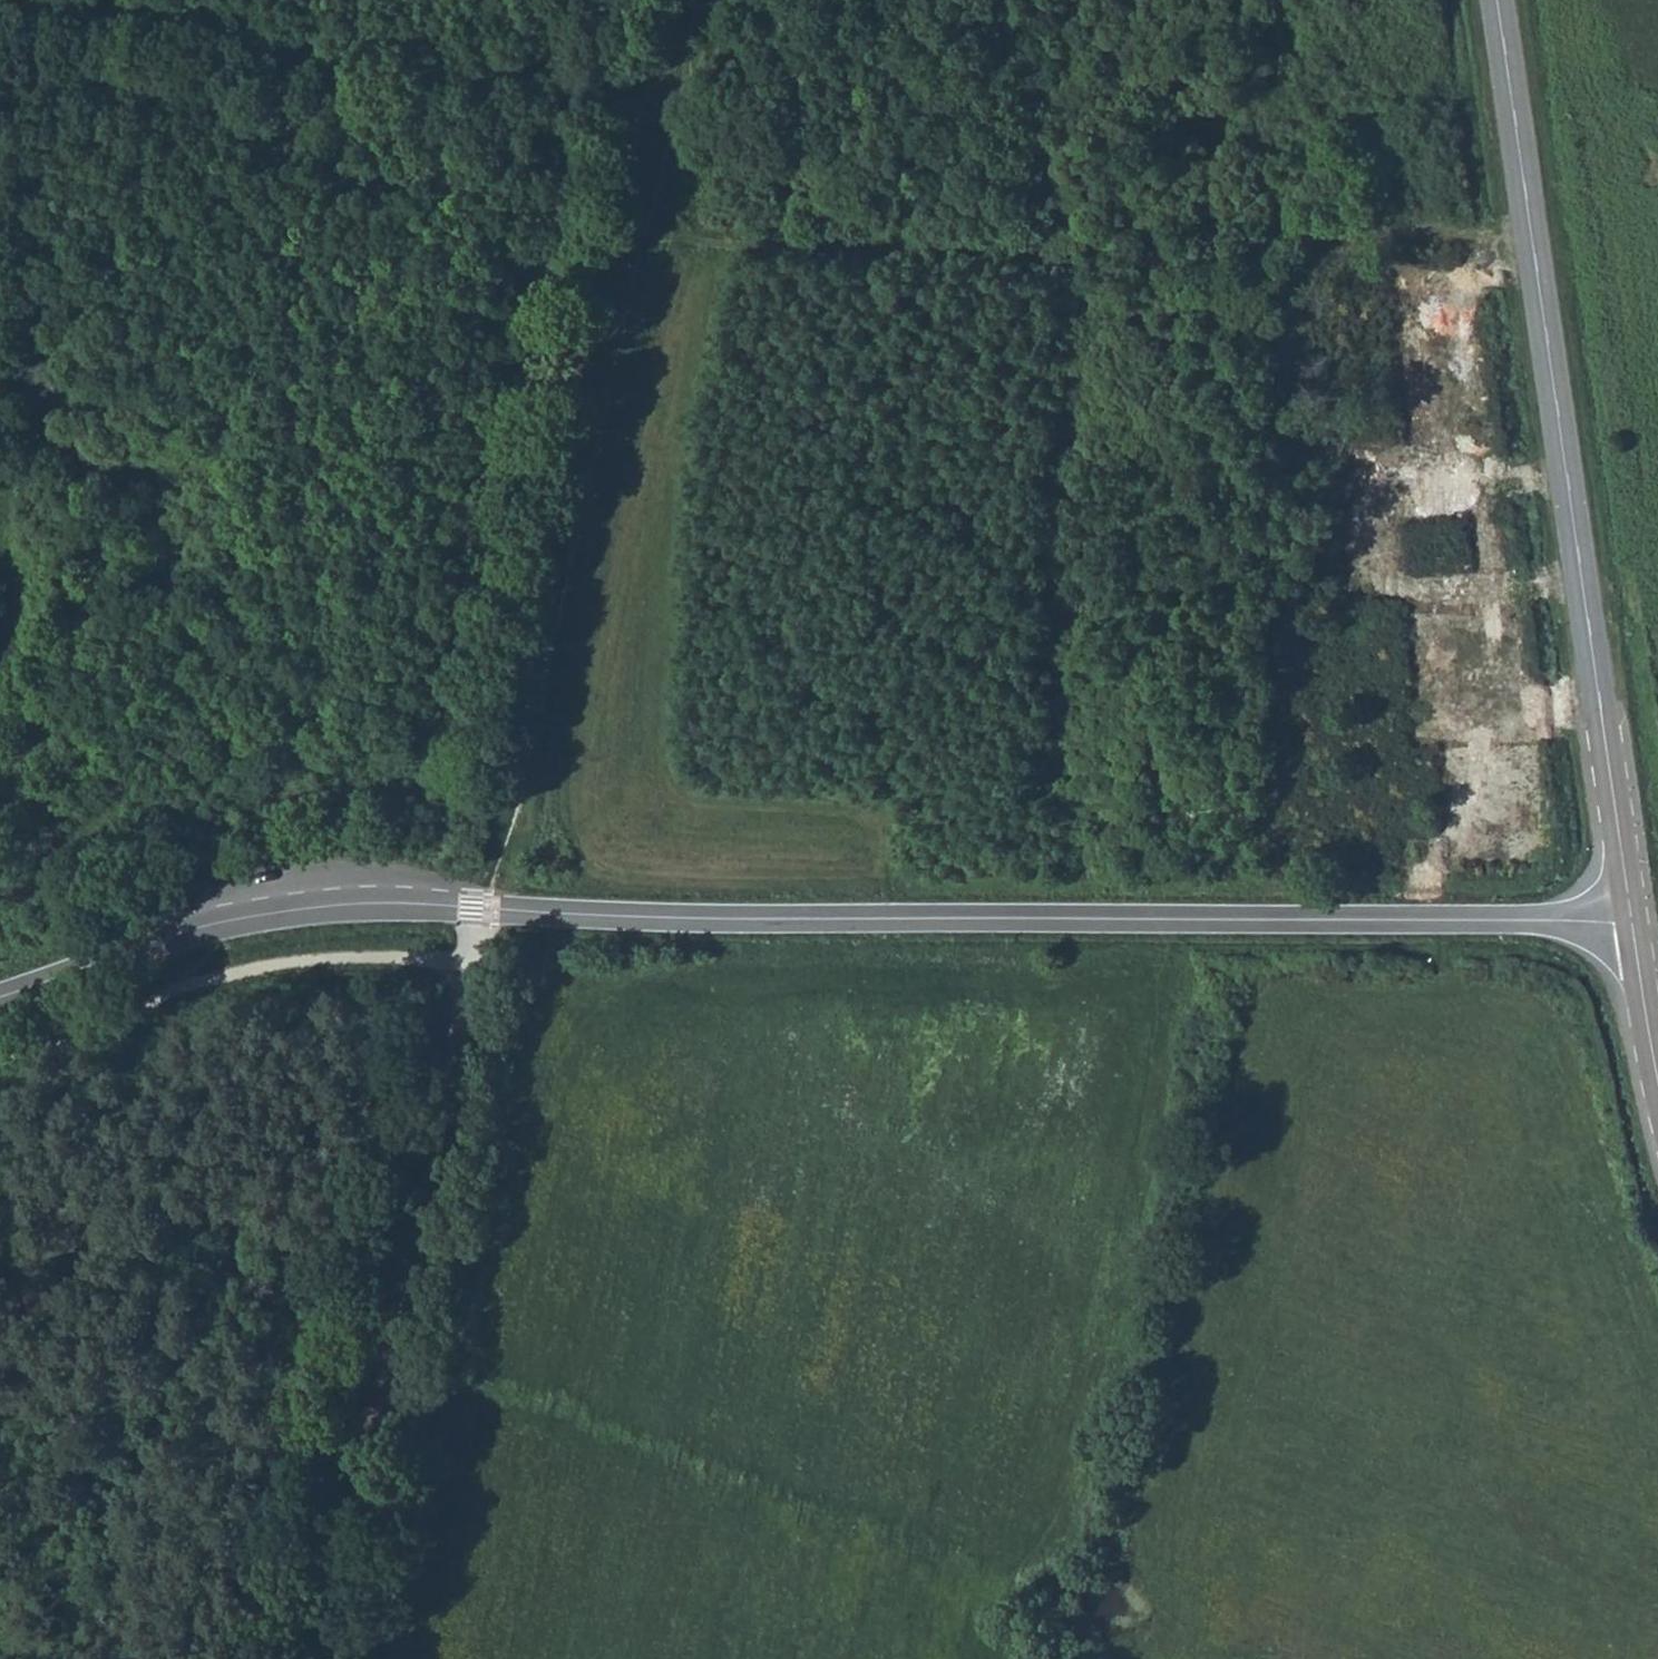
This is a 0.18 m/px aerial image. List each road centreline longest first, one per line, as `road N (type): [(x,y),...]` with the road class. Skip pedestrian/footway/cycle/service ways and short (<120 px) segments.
road 1 (tertiary): [(0,995),(193,930),(371,902),(619,917),(1632,922)]
road 2 (tertiary): [(1632,922),(1498,0)]
road 3 (track): [(324,1658),(486,908)]
road 4 (tertiary): [(1657,1066),(1632,922)]

